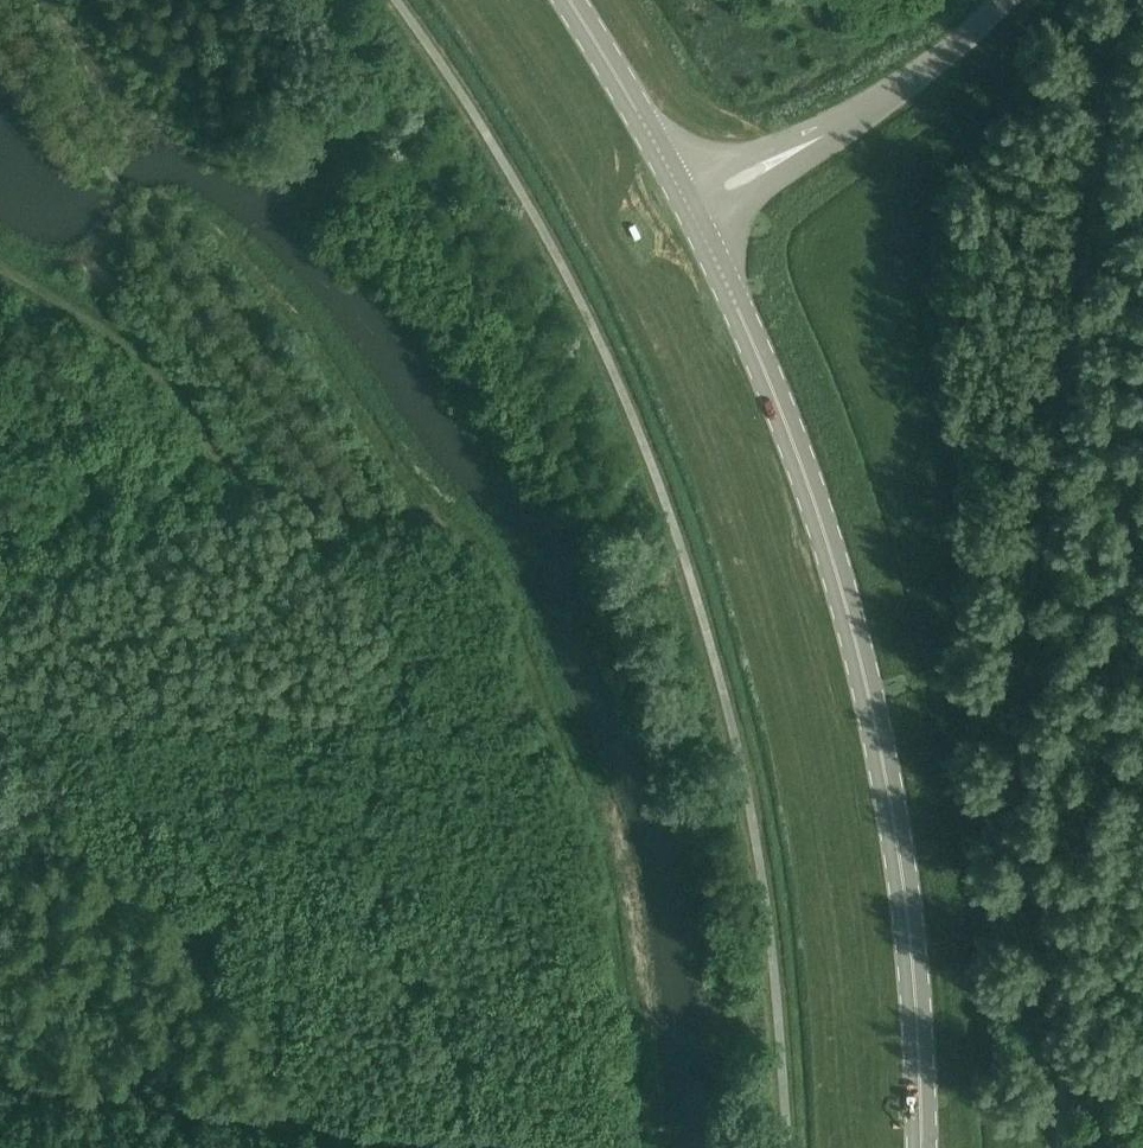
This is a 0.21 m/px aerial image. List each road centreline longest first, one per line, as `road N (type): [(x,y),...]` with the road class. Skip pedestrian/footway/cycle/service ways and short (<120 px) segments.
road 1 (secondary): [(916,1147),(893,874),(870,742),(825,568),(691,210)]
road 2 (unclassified): [(691,210),(752,188),(865,119),(1007,0)]
road 3 (secondary): [(691,210),(558,0)]

